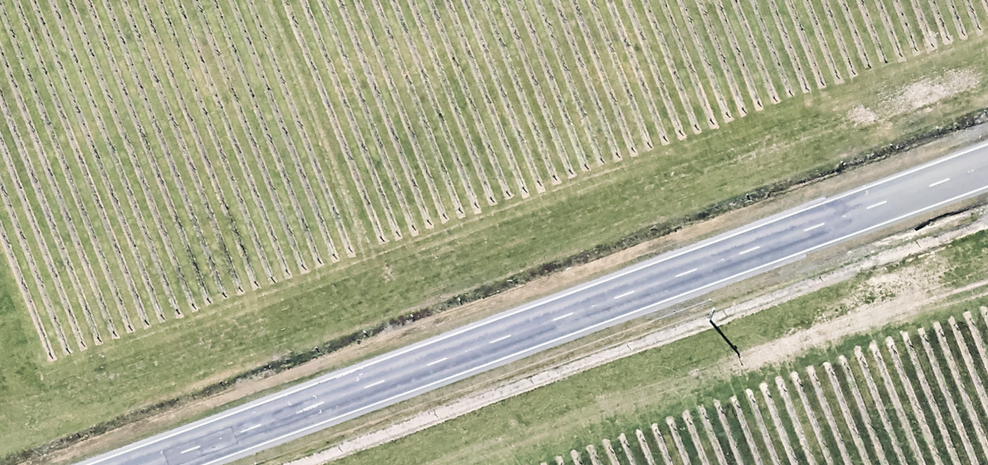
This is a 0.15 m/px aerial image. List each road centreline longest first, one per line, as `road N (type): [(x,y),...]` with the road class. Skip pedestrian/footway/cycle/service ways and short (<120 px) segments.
road 1 (primary): [(103,464),(987,154)]
road 2 (track): [(987,265),(434,464)]

